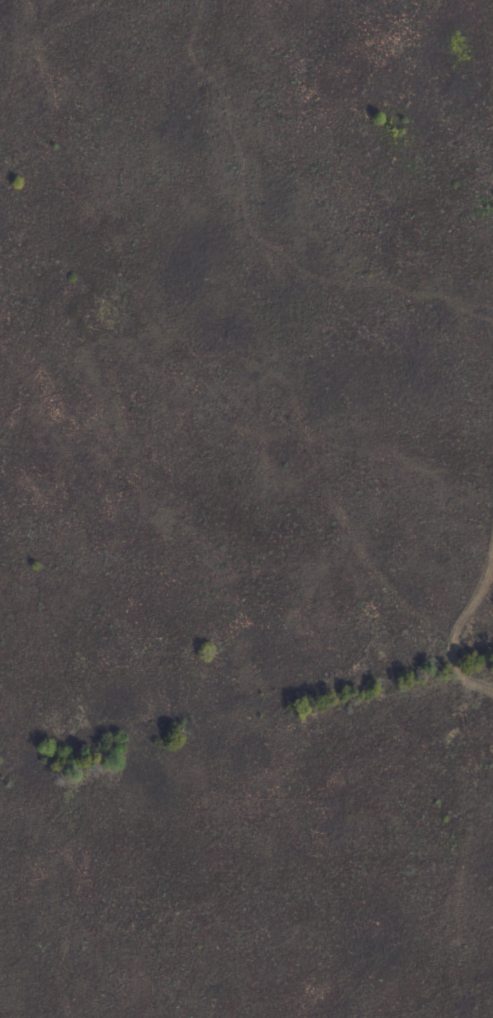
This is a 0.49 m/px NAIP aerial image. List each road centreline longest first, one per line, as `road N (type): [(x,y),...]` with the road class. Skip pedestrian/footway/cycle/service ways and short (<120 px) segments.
road 1 (track): [(492,539),(452,655),(461,677),(492,689)]

